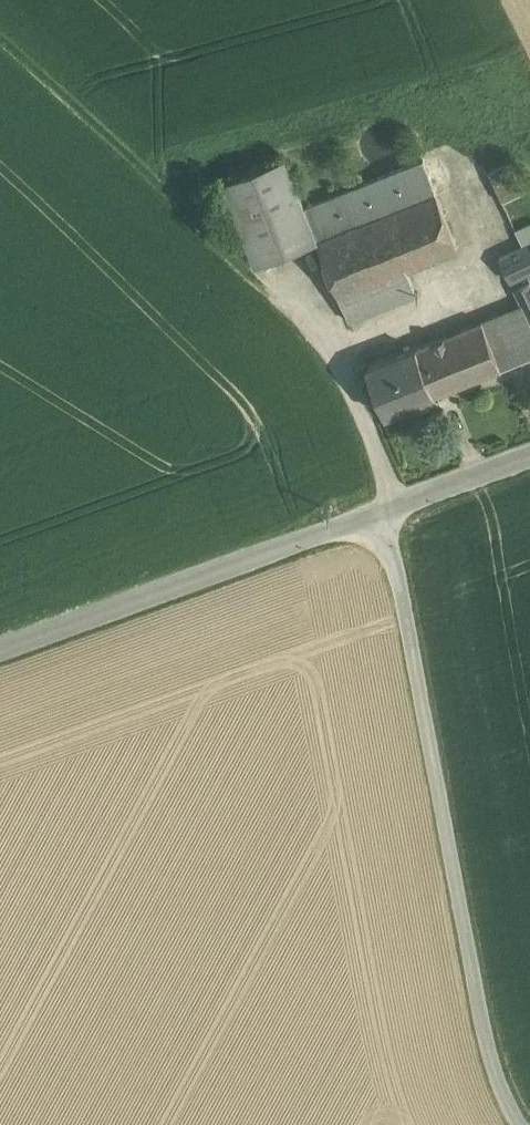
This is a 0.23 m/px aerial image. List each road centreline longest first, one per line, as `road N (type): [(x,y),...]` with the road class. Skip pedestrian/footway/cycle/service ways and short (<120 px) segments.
road 1 (track): [(514,1124),(504,1115),(392,548),(390,504)]
road 2 (track): [(0,36),(311,331),(367,415),(390,504)]
road 3 (tertiary): [(0,651),(529,454)]

